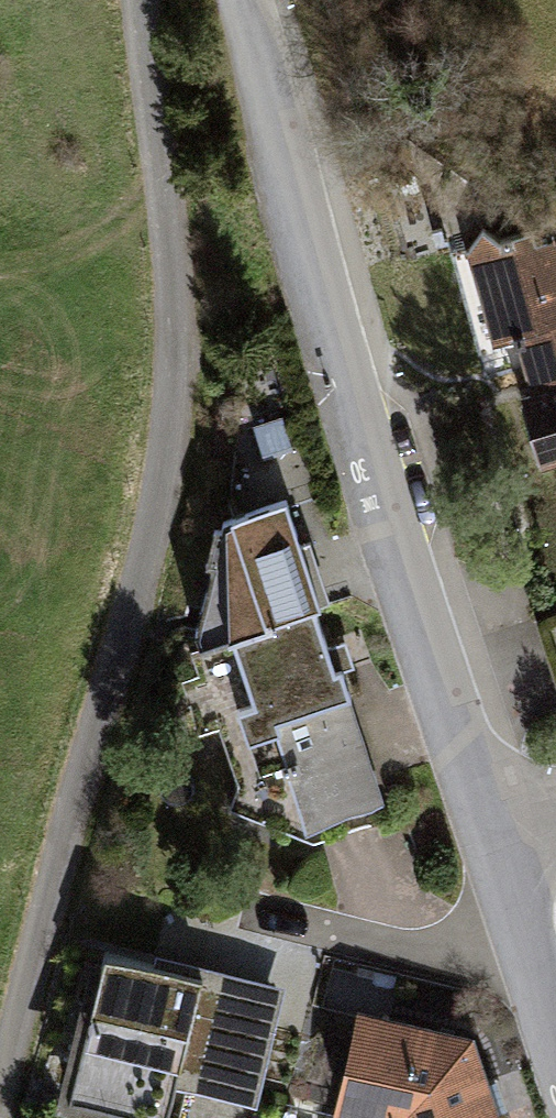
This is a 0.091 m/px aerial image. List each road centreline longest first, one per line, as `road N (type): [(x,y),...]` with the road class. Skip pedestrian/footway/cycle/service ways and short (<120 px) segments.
road 1 (track): [(144,0),(178,343),(164,526),(0,1109)]
road 2 (residential): [(244,0),(340,375),(488,835)]
road 3 (residential): [(488,835),(555,1034)]

